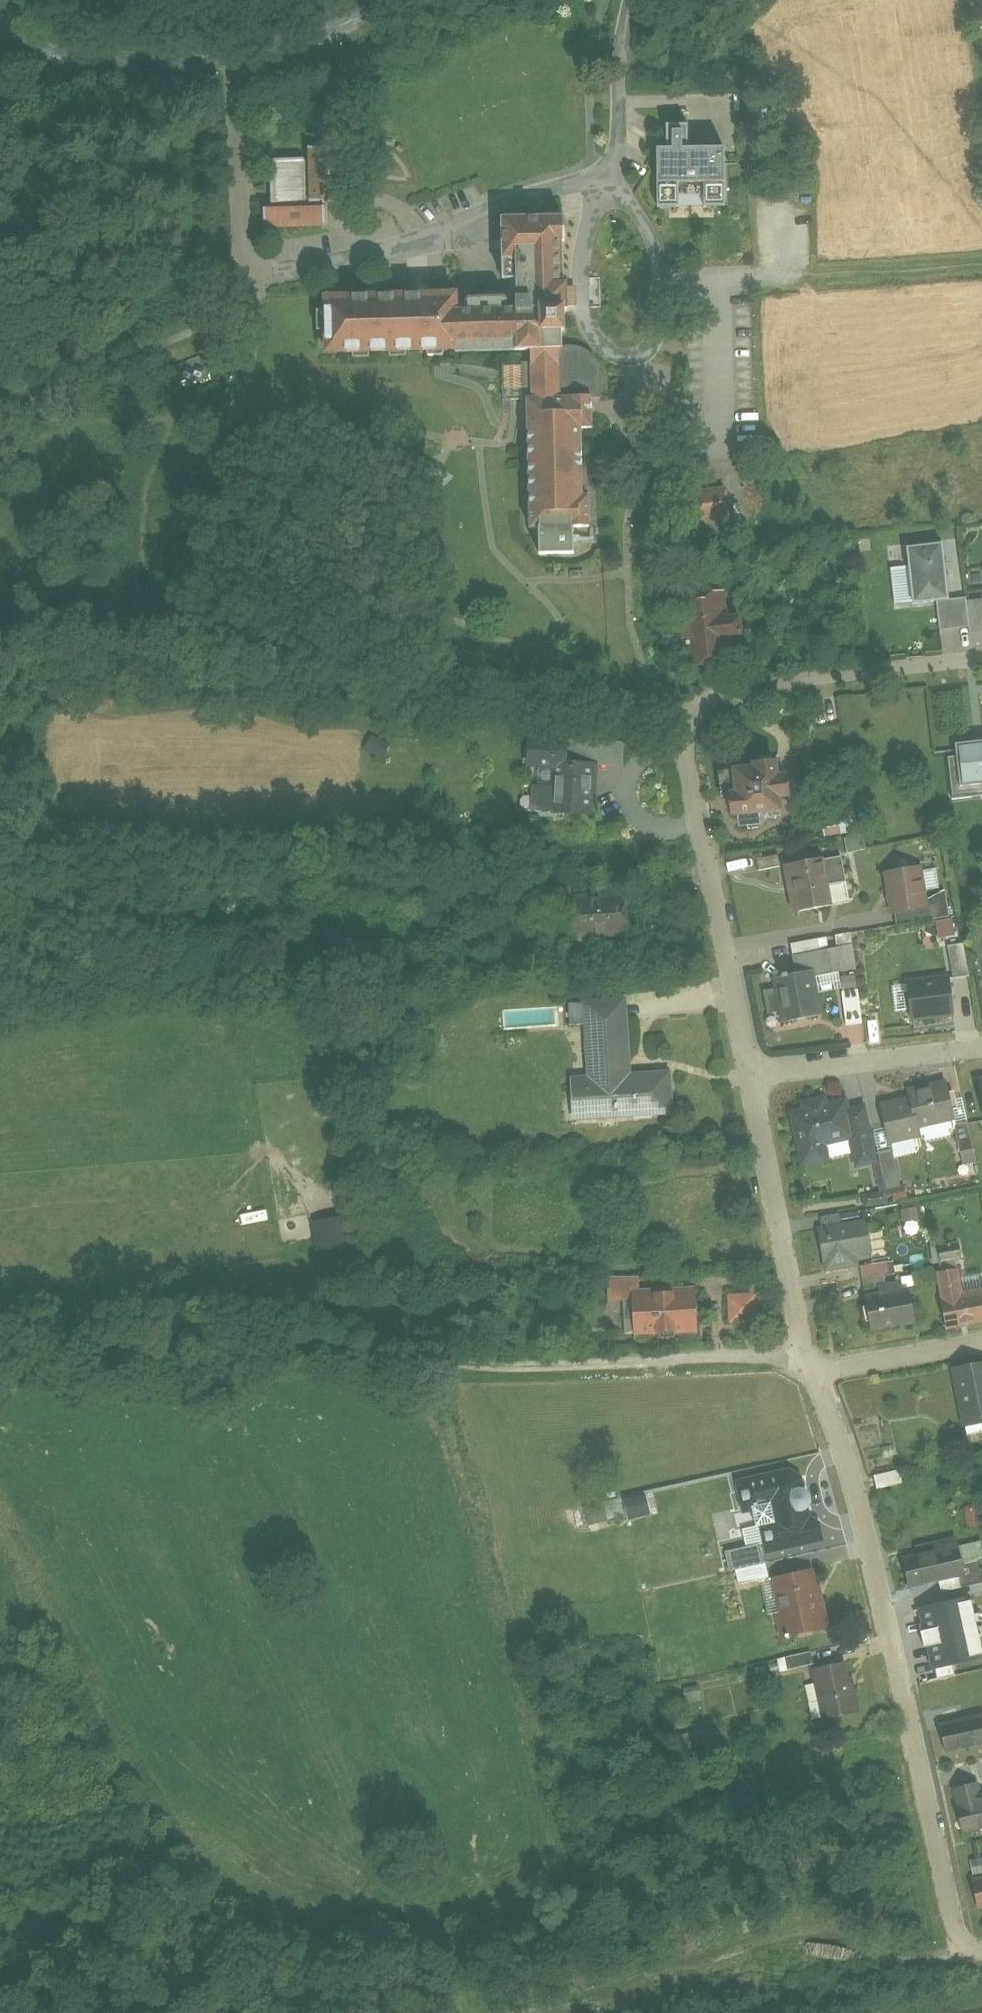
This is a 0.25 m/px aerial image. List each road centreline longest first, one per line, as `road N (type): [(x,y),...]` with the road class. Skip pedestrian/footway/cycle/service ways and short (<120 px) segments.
road 1 (residential): [(632,0),(619,48),(617,163),(402,244),(269,273),(251,272),(242,204),(246,53)]
road 2 (track): [(691,713),(674,693),(425,683),(0,628)]
road 3 (residential): [(957,1942),(858,1498),(817,1372)]
road 4 (residential): [(750,1073),(688,768),(691,713)]
road 5 (residential): [(817,1372),(806,1354),(750,1073)]
road 6 (residential): [(981,657),(733,688),(691,713)]
road 7 (track): [(251,272),(230,314),(195,334),(0,407)]
road 8 (unclassified): [(0,12),(72,57),(168,62),(246,53)]
road 9 (residential): [(750,1073),(981,1046)]
road 10 (residential): [(817,1372),(981,1341)]
road 11 (unclassified): [(246,53),(312,38),(391,0)]

